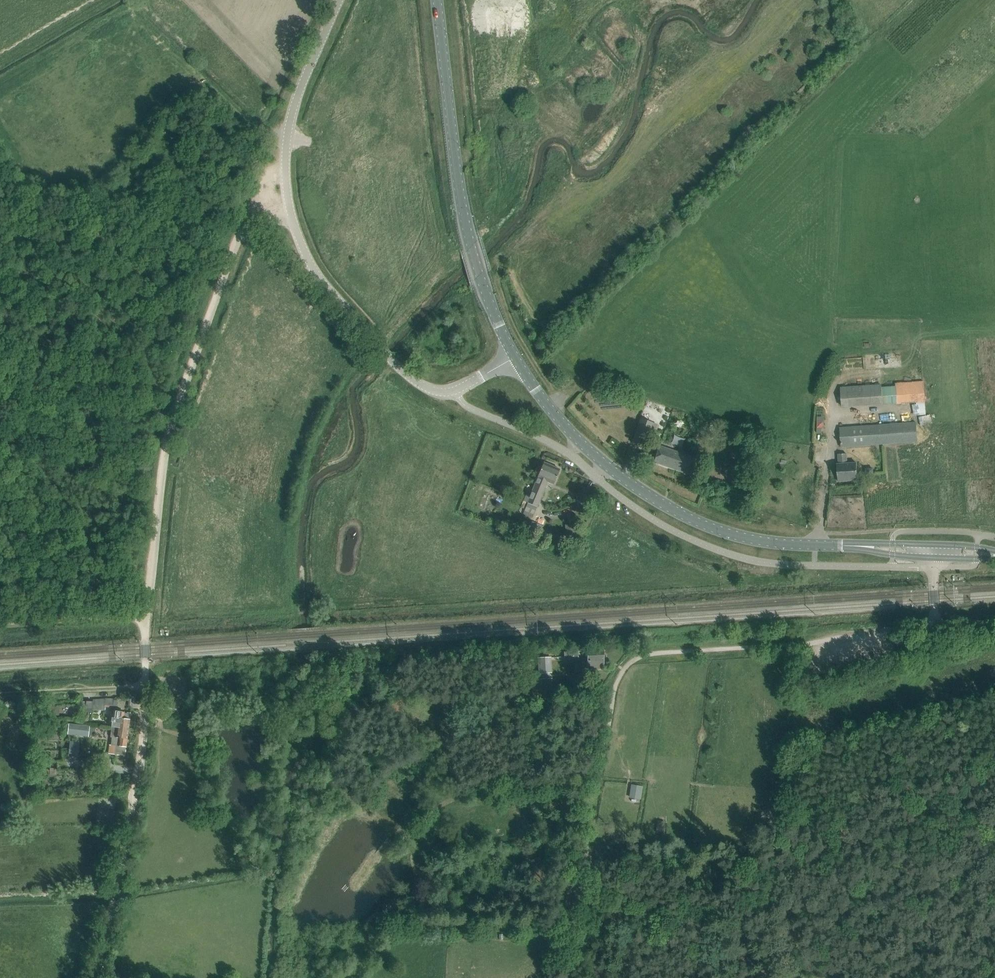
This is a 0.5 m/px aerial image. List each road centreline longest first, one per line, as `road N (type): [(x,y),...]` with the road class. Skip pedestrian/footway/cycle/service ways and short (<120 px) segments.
road 1 (secondary): [(437,0),(464,218),(500,326),(535,388),(603,462),(678,512),(747,538),(824,545)]
road 2 (track): [(291,211),(254,217),(235,240),(165,439),(145,614)]
road 3 (track): [(93,977),(138,761),(144,688)]
road 4 (unclassified): [(933,558),(935,633),(789,645)]
road 5 (track): [(0,695),(144,688)]

